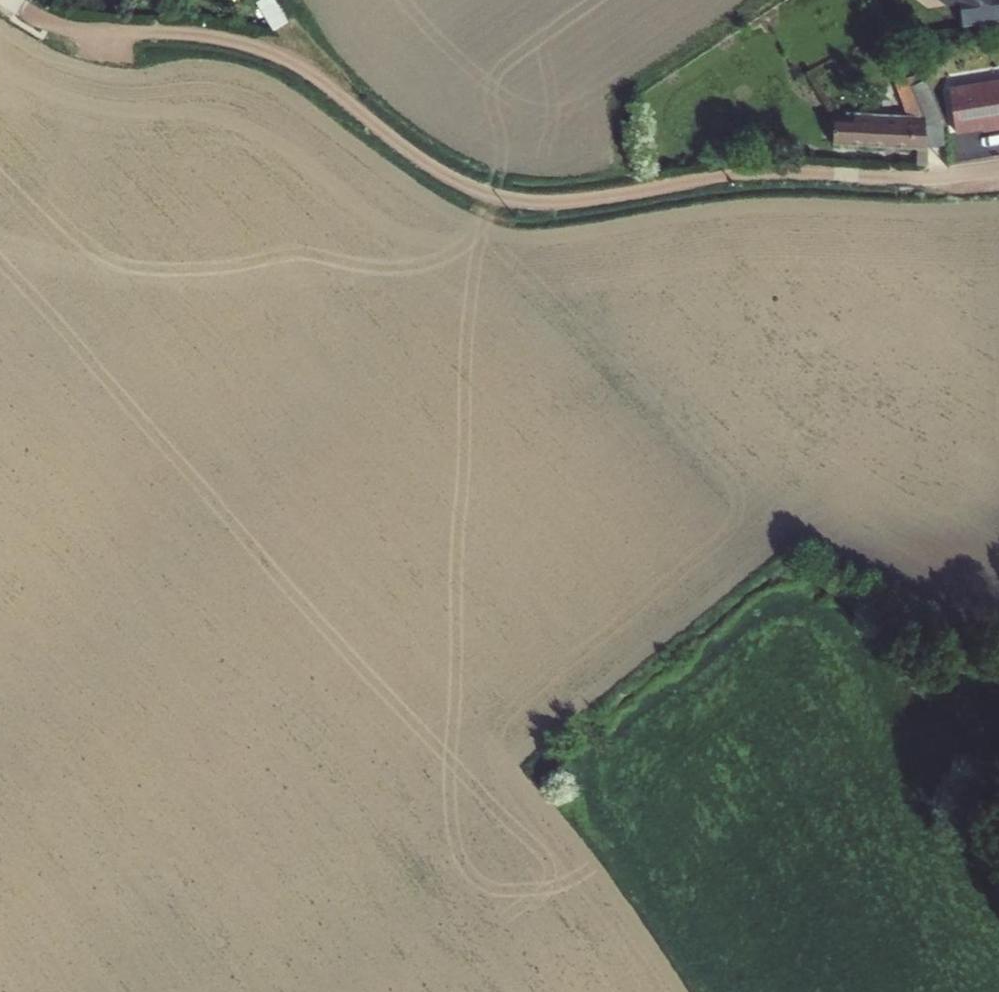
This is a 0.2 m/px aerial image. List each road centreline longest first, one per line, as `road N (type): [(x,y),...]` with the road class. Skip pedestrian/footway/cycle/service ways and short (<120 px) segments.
road 1 (track): [(998,171),(922,178),(775,169),(601,198),(512,200),(445,173),(325,82),(252,43),(215,33),(80,26),(13,0)]

